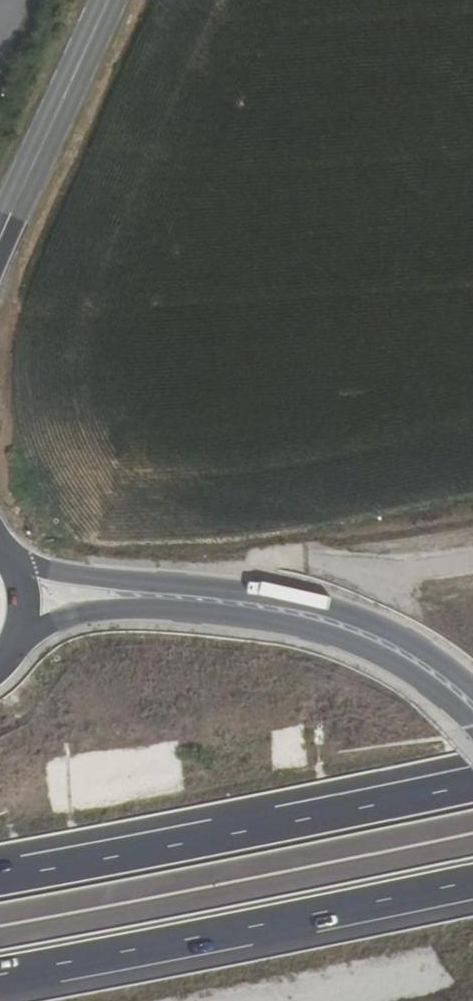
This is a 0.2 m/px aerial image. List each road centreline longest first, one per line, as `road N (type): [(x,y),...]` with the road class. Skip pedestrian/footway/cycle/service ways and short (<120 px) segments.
road 1 (trunk): [(0,973),(472,880)]
road 2 (trunk): [(472,784),(0,877)]
road 3 (track): [(472,610),(414,599),(338,562),(472,537)]
road 4 (secondary): [(110,0),(0,239)]
road 5 (secondary): [(272,608),(225,589),(16,570)]
road 6 (track): [(225,589),(268,555),(411,570),(472,561)]
road 7 (secondary): [(25,624),(272,608)]
road 8 (secondary): [(472,693),(412,654),(272,608)]

